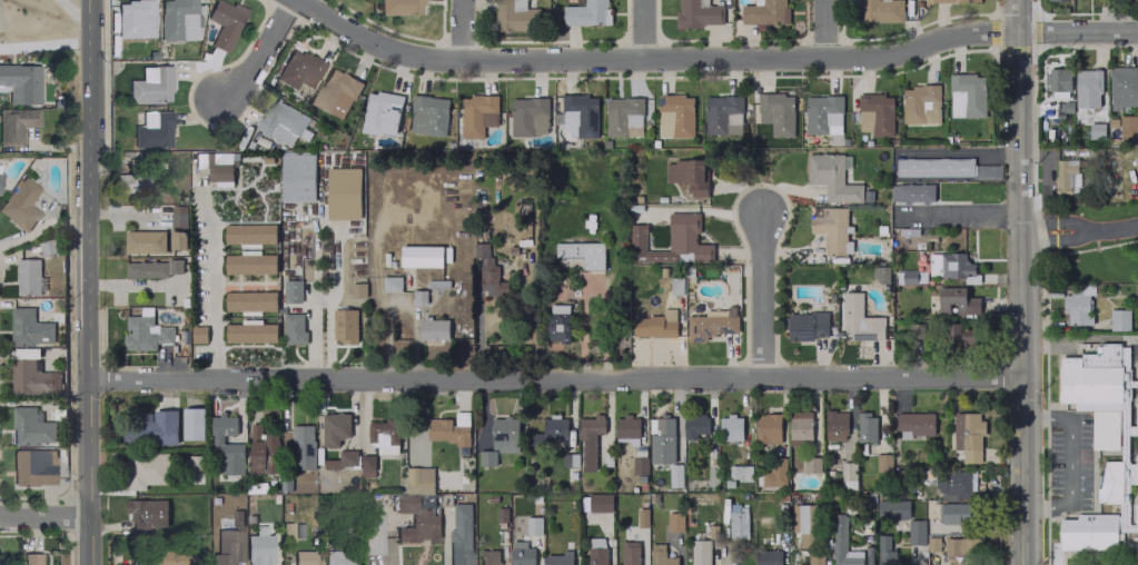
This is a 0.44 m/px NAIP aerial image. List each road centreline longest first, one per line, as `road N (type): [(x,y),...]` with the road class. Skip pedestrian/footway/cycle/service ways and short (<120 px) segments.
road 1 (residential): [(87,381),(1028,374)]
road 2 (residential): [(294,0),(409,58),(466,66),(879,59),(966,33),(1137,31)]
road 3 (tertiary): [(1015,0),(1029,564)]
road 4 (tertiary): [(89,0),(92,564)]
road 5 (residential): [(765,377),(764,221)]
road 6 (residential): [(291,0),(244,82),(219,98)]

